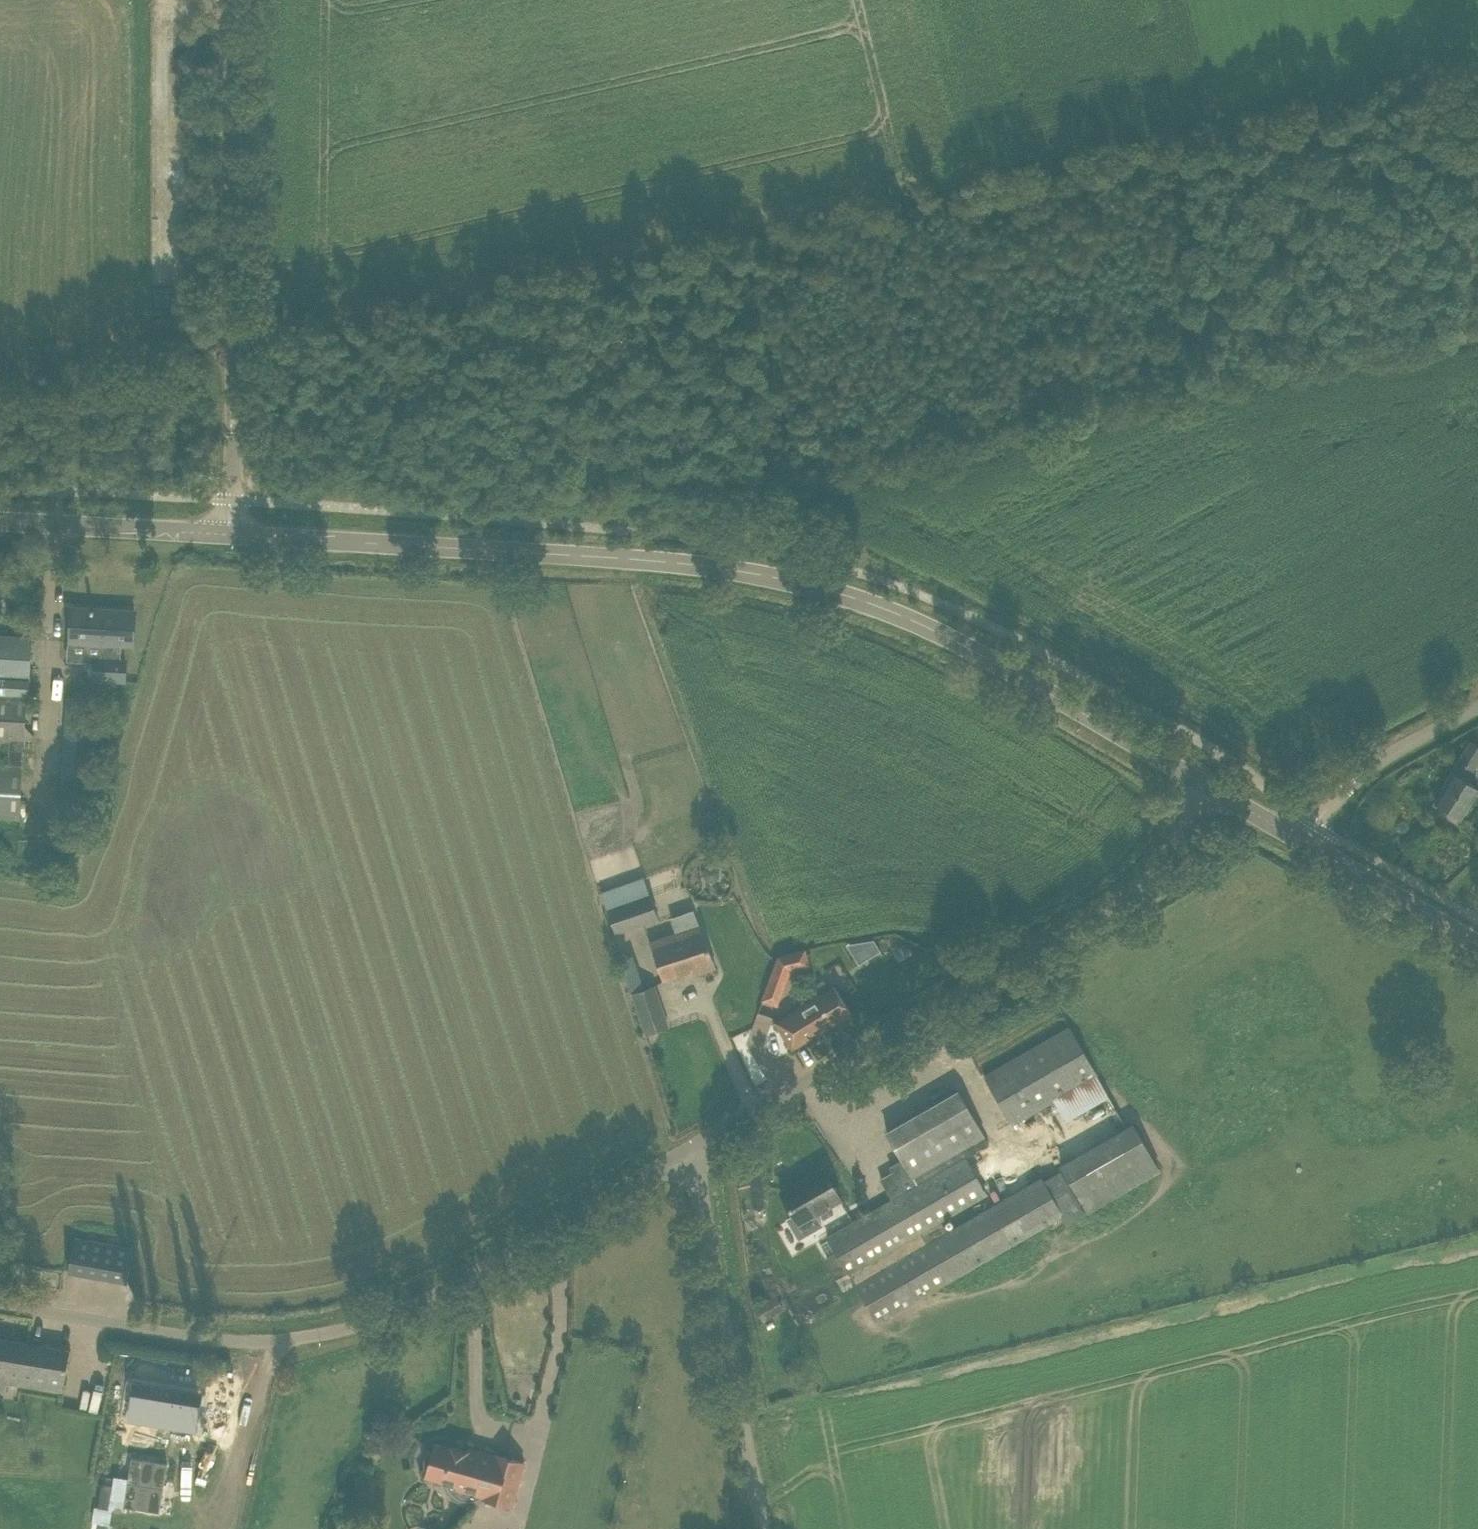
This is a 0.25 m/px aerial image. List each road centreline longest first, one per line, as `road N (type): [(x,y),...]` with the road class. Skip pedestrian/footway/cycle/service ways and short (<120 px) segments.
road 1 (tertiary): [(236,536),(728,568),(844,594),(969,647),(1210,786)]
road 2 (unclassified): [(0,1304),(270,1345),(331,1336),(390,1314),(691,1149)]
road 3 (unclassified): [(691,1149),(1121,901),(1144,880),(1210,786)]
road 4 (unclassified): [(236,536),(236,0)]
road 5 (unclassified): [(761,1528),(691,1149)]
road 6 (tertiary): [(0,519),(236,536)]
road 7 (unclassified): [(1298,836),(1397,749),(1477,709)]
road 8 (tertiary): [(1477,943),(1298,836)]

